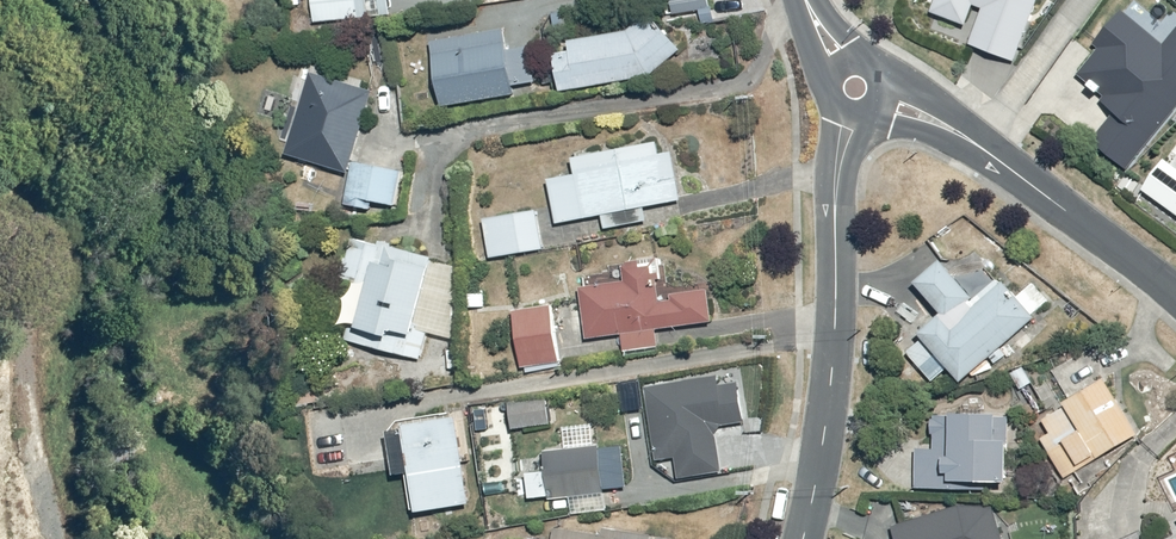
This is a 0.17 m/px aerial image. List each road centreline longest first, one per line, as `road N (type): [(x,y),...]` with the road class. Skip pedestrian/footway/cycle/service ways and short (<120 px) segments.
road 1 (residential): [(850,113),(837,190),(826,435),(804,538)]
road 2 (residential): [(1175,291),(951,128),(881,100)]

